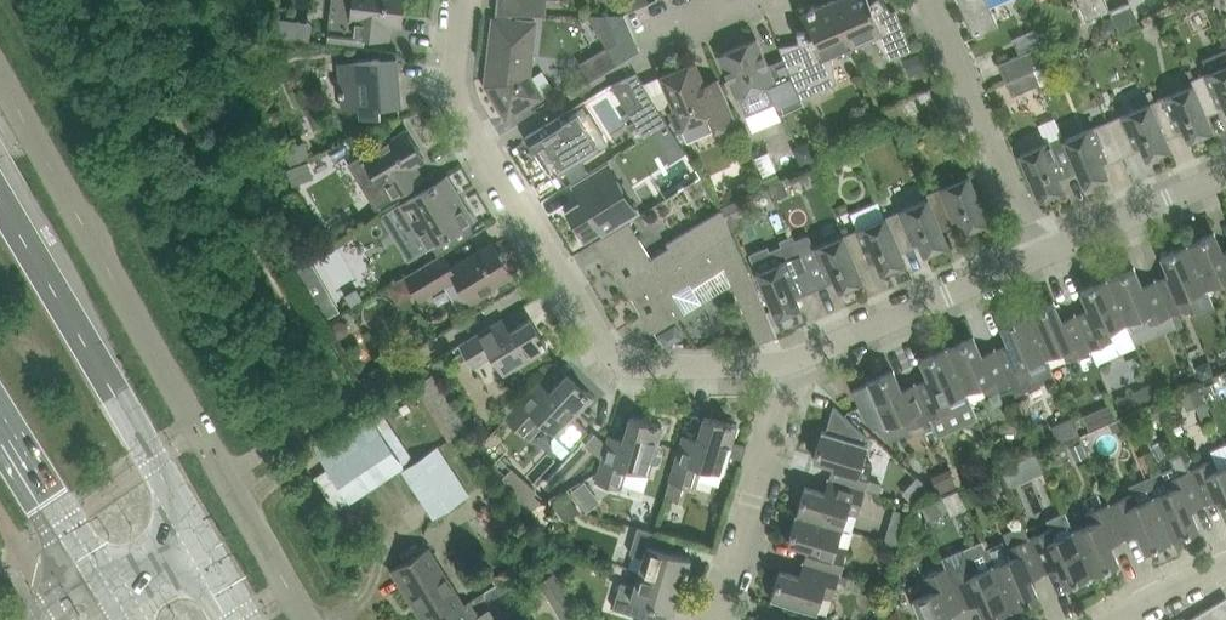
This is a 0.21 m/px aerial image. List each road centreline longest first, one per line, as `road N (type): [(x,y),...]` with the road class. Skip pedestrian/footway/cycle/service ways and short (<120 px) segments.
road 1 (unclassified): [(307,619),(0,76)]
road 2 (residential): [(807,360),(770,370),(638,367),(609,349),(459,99),(459,0)]
road 3 (primary): [(194,548),(157,463),(0,203)]
road 4 (residential): [(1038,256),(923,0)]
road 5 (residential): [(807,360),(726,619)]
road 6 (residential): [(1038,256),(807,360)]
road 7 (residential): [(1225,175),(1038,256)]
road 8 (primary): [(0,420),(99,580)]

